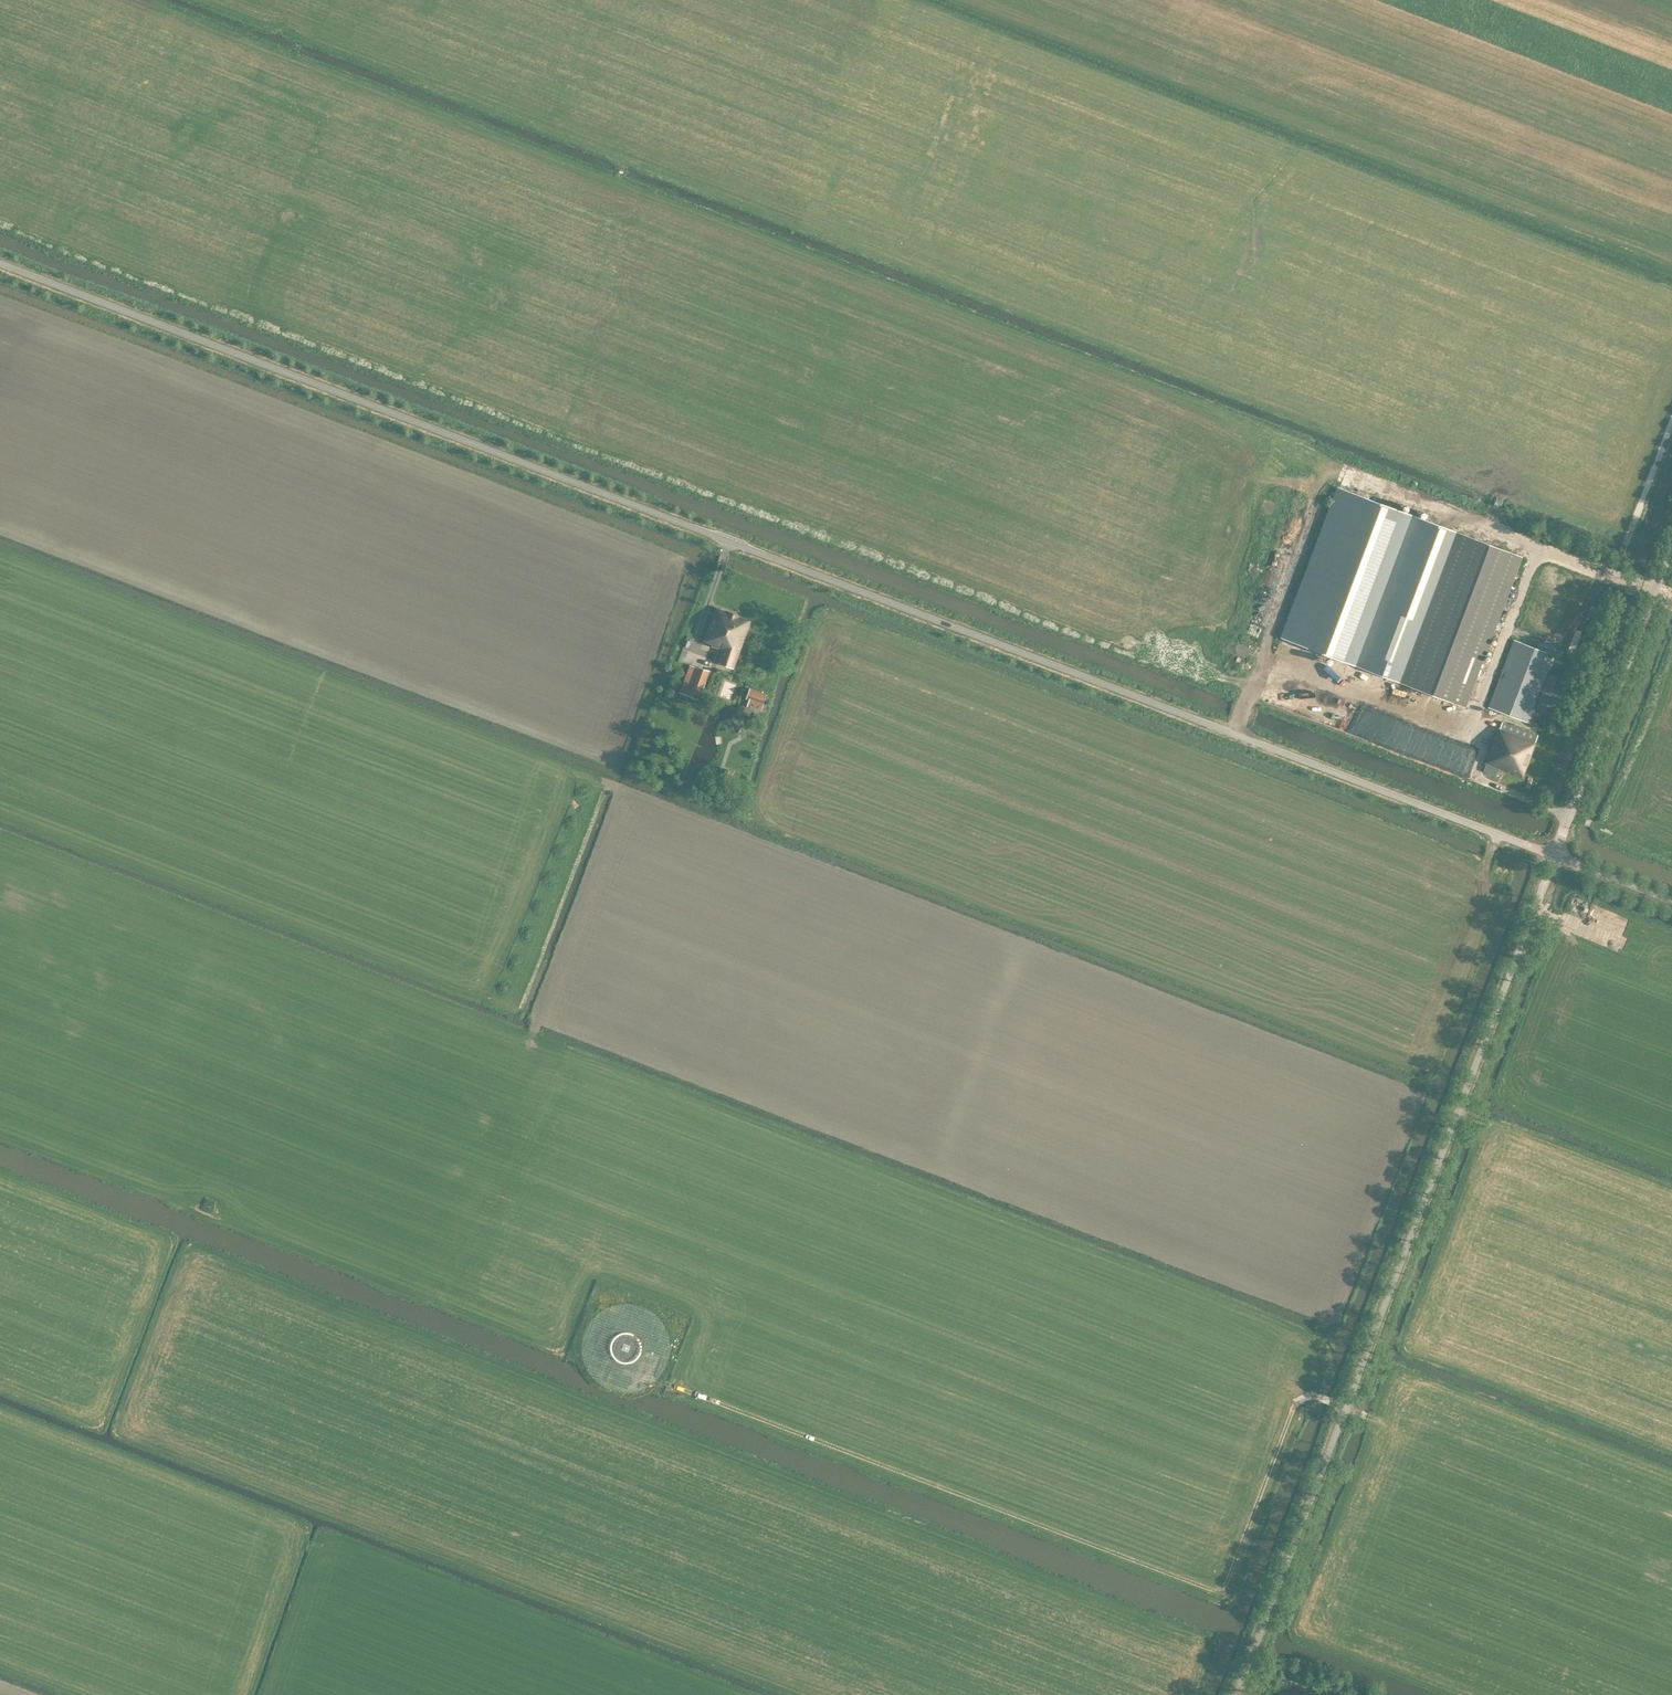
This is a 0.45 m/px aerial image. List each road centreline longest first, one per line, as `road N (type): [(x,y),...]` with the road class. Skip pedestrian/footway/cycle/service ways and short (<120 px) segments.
road 1 (unclassified): [(1554,855),(0,264)]
road 2 (unclassified): [(1237,1694),(1554,855)]
road 3 (unclassified): [(1554,855),(1671,551)]
road 4 (track): [(1671,423),(1614,574)]
road 5 (unclassified): [(1671,900),(1554,855)]

